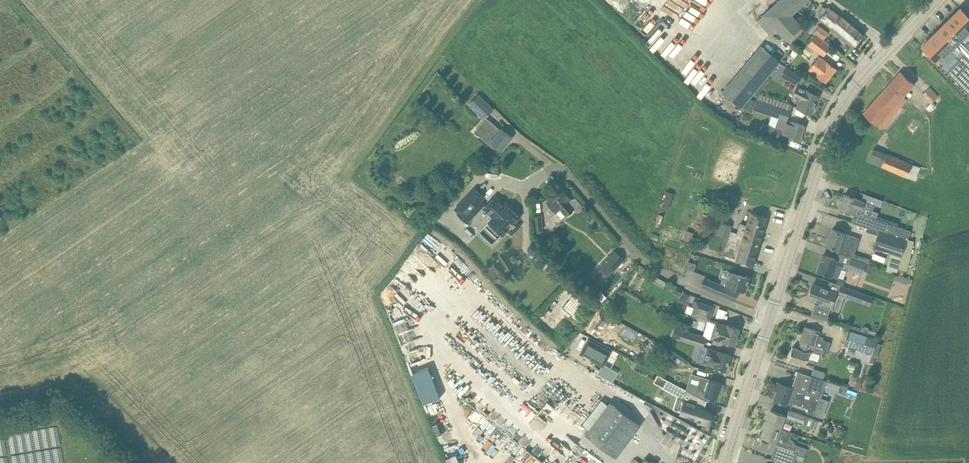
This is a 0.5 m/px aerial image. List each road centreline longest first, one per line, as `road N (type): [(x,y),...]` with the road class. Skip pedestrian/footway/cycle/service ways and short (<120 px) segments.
road 1 (tertiary): [(936,0),(859,82),(831,124),(767,318)]
road 2 (residential): [(767,318),(642,261),(557,168)]
road 3 (tertiary): [(767,318),(724,462)]

